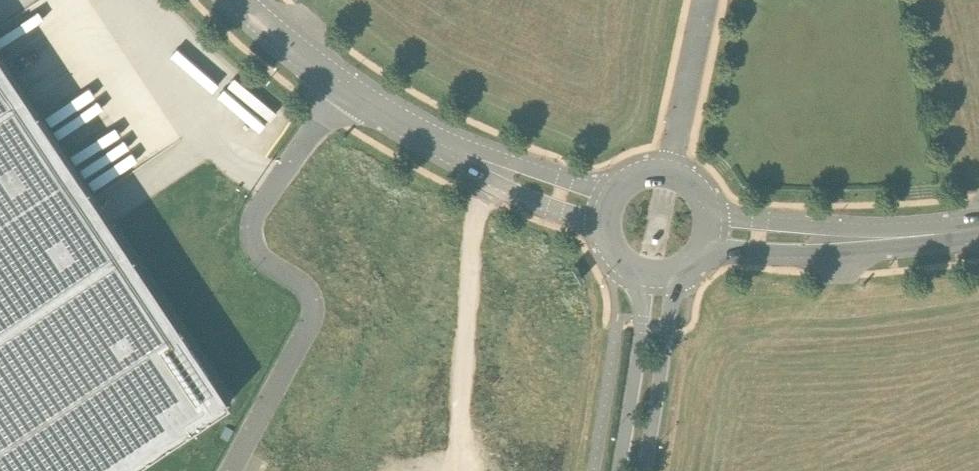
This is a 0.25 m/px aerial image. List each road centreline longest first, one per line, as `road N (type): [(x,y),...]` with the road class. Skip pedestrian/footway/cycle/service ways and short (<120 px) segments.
road 1 (unclassified): [(606,211),(486,167),(423,134),(350,90),(241,0)]
road 2 (tertiary): [(711,234),(840,242),(978,229)]
road 3 (tertiary): [(646,470),(677,276)]
road 4 (tertiary): [(639,276),(642,330),(619,470)]
road 5 (unclassified): [(705,0),(669,173)]

